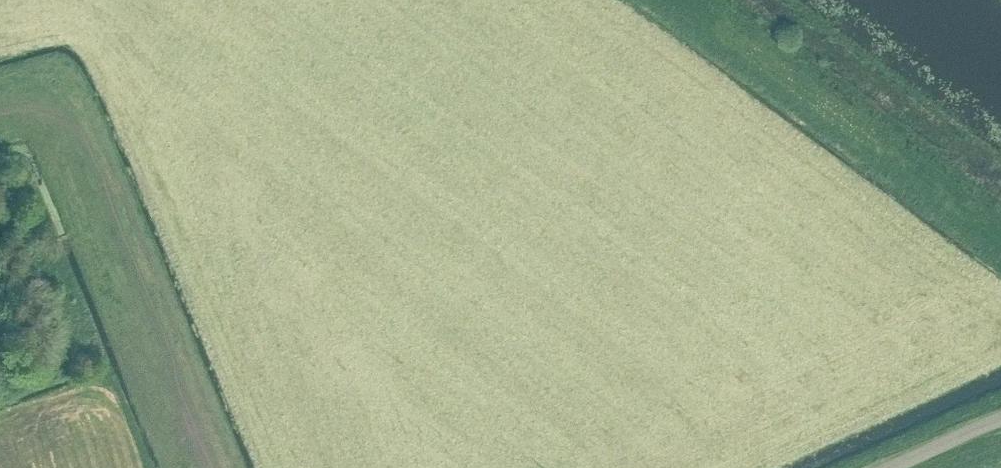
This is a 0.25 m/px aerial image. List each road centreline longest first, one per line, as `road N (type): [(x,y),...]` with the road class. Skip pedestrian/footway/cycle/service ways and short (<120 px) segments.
road 1 (track): [(0,102),(41,98),(60,106),(80,133),(214,467)]
road 2 (unclassified): [(1000,417),(891,467)]

